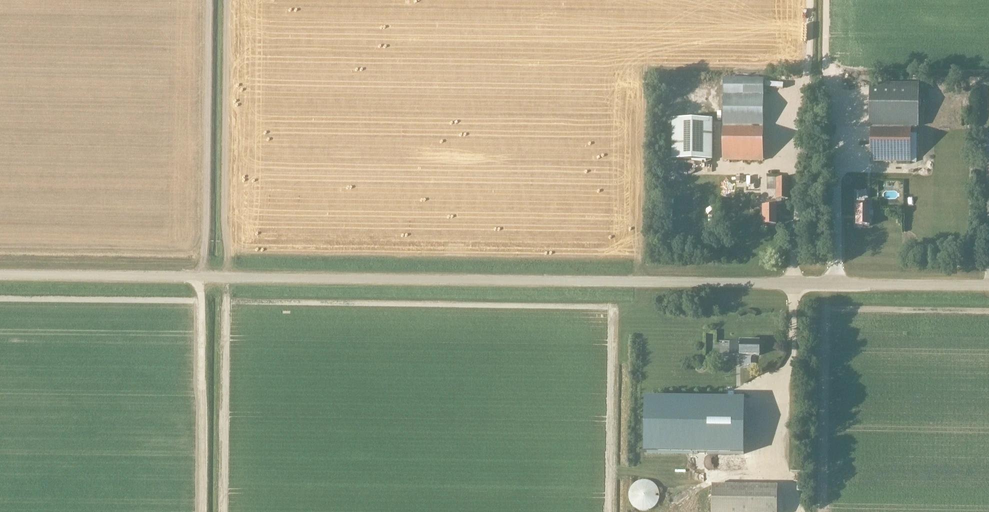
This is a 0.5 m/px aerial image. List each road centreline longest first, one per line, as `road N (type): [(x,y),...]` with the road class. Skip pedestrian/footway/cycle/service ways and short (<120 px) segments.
road 1 (unclassified): [(988,286),(0,274)]

